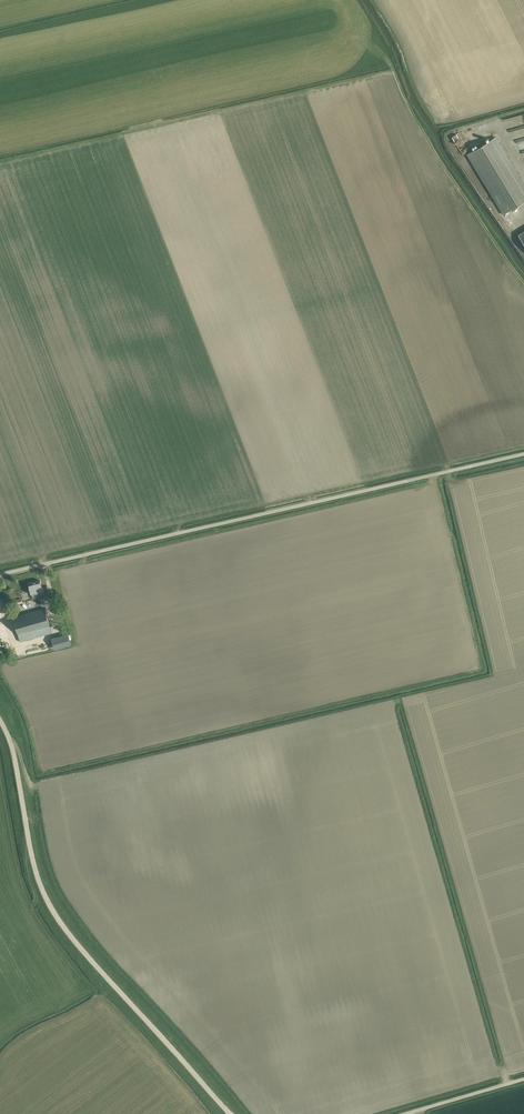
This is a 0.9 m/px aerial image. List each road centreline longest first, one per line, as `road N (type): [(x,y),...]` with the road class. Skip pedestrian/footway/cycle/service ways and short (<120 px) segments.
road 1 (unclassified): [(0,575),(523,453)]
road 2 (unclassified): [(231,1113),(50,904),(0,719)]

